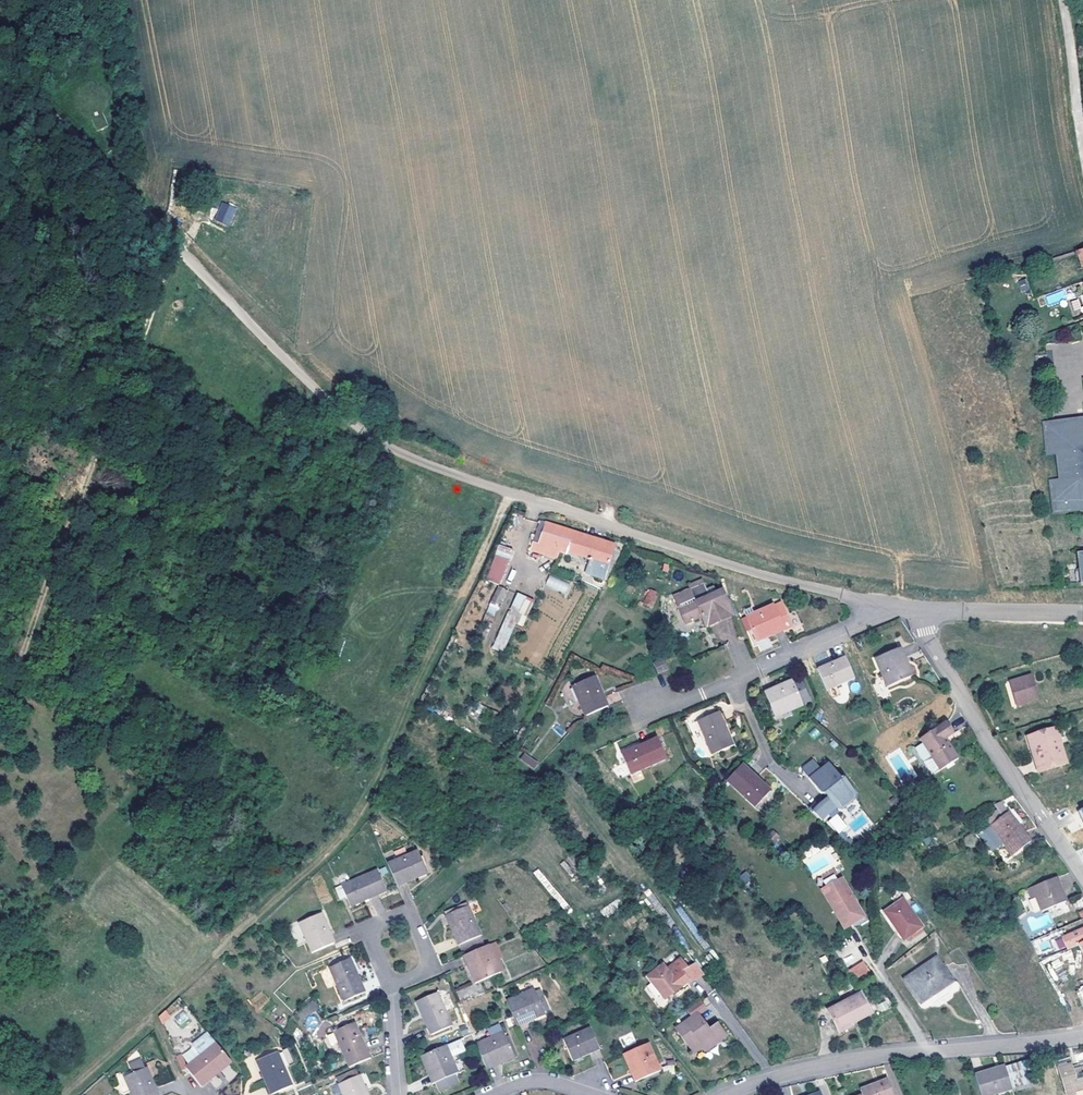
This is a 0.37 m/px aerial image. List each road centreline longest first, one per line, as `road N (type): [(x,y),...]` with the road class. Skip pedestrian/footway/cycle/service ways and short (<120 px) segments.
road 1 (residential): [(161,230),(363,430),(396,447),(508,491),(879,603)]
road 2 (track): [(0,710),(179,248)]
road 3 (residential): [(1082,1034),(885,1056),(732,1094)]
road 4 (residential): [(917,609),(967,720),(1082,881)]
road 5 (track): [(161,230),(128,182),(0,72)]
road 6 (residential): [(917,609),(1082,614)]
road 7 (residential): [(392,987),(371,941),(375,926),(409,918),(429,958),(425,971)]
road 8 (residential): [(744,672),(873,621),(879,603)]
road 9 (unclassified): [(1082,129),(1063,0)]

